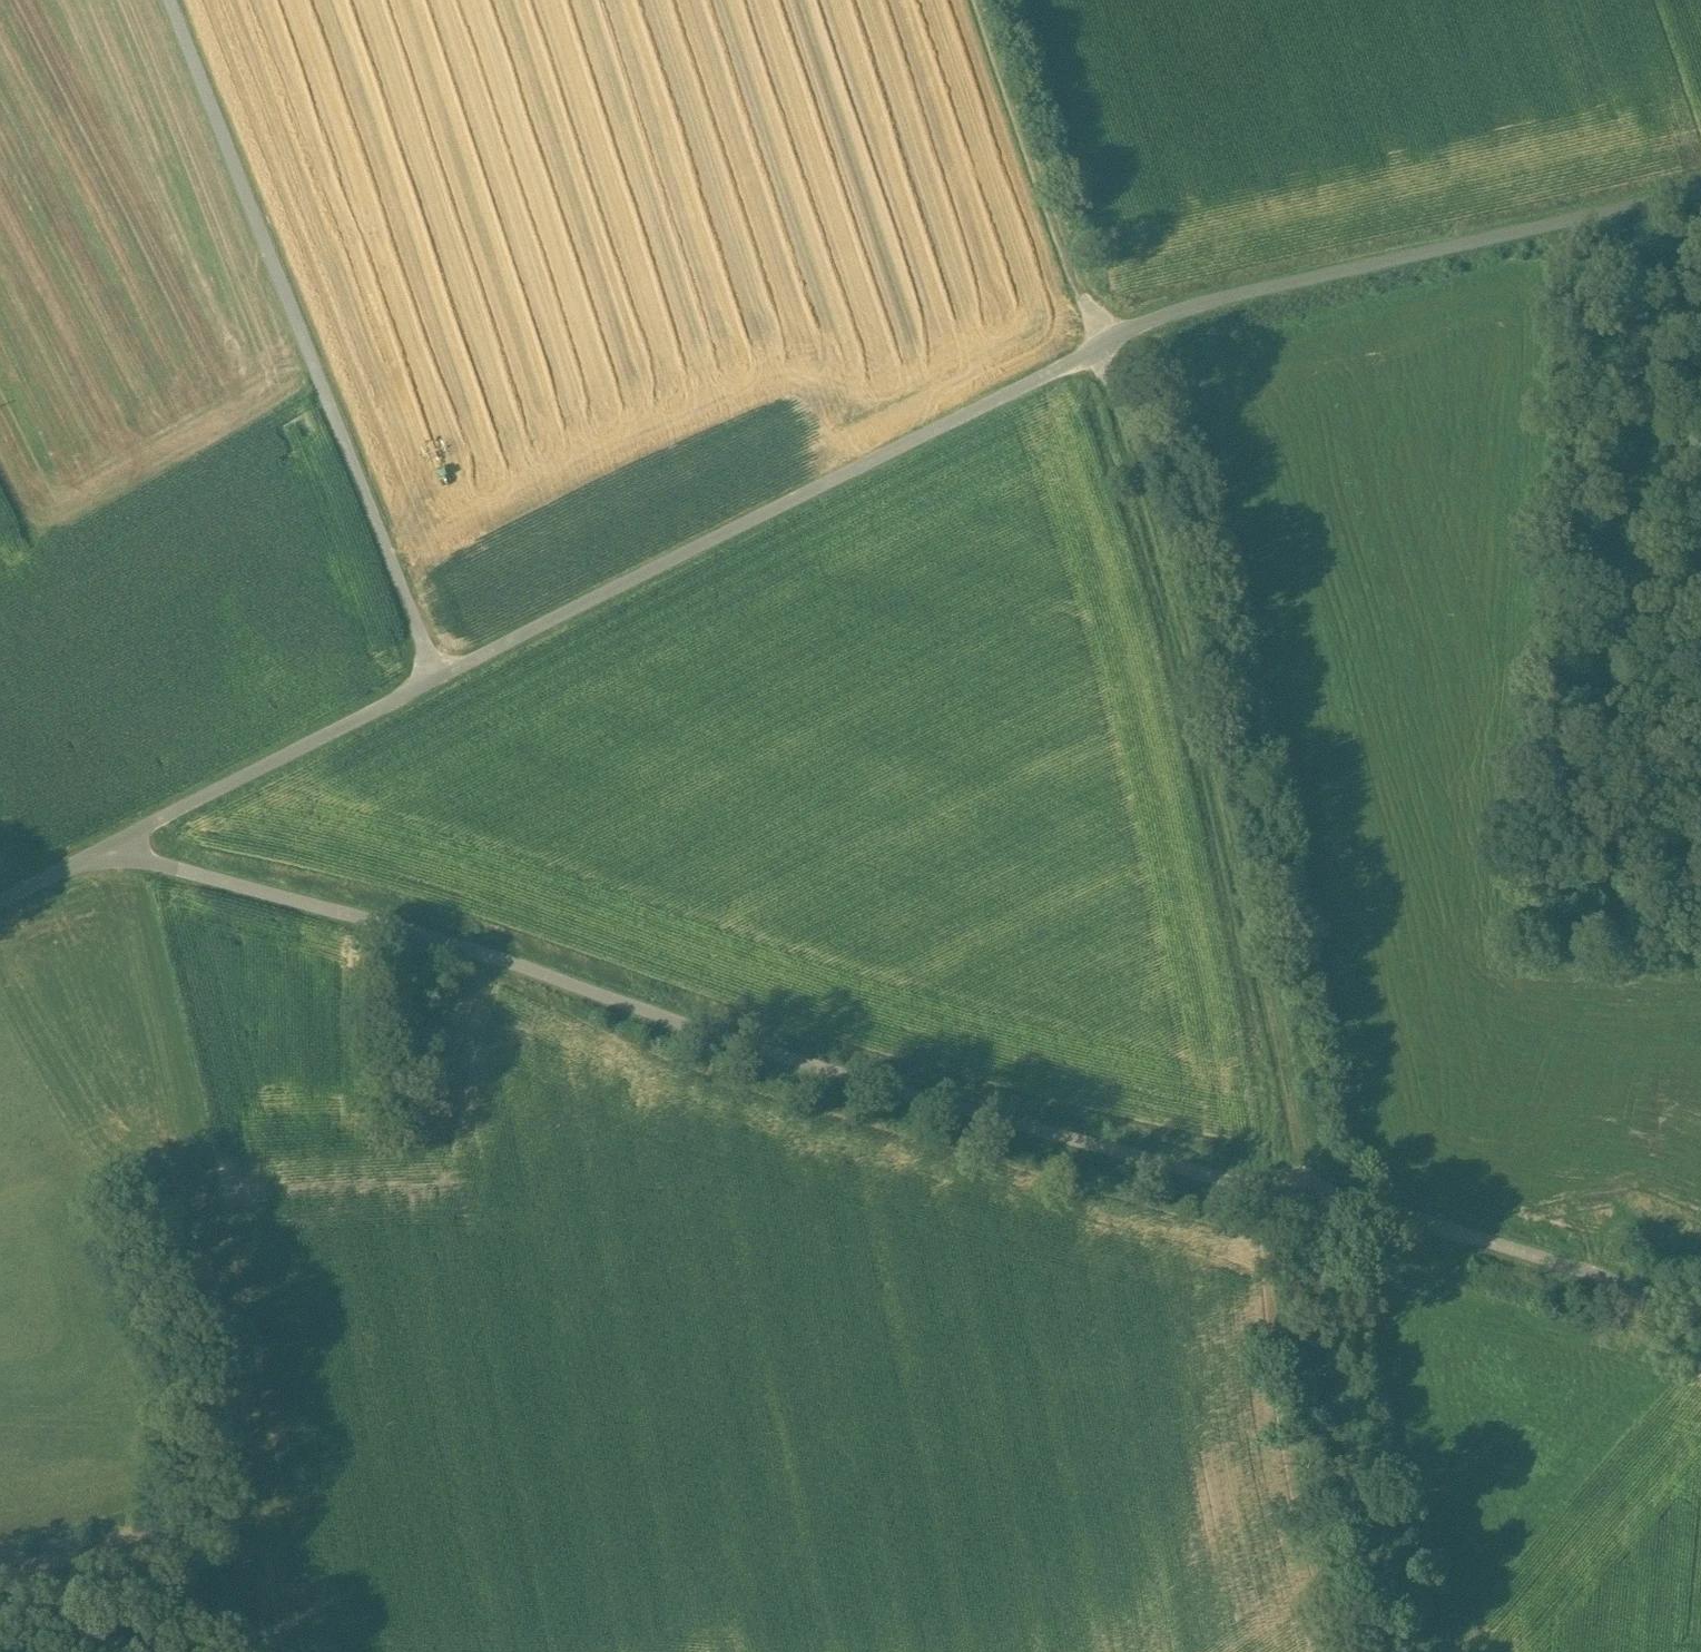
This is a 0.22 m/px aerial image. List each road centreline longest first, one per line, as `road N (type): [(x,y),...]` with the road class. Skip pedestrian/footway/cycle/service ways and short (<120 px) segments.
road 1 (unclassified): [(130,839),(1172,306),(1700,189)]
road 2 (track): [(1399,1651),(1346,1436),(1308,1196),(1183,625),(985,0)]
road 3 (unclassified): [(130,839),(793,1056),(1251,1188),(1370,1200),(1700,1303)]
road 4 (unclassified): [(0,905),(130,839)]

